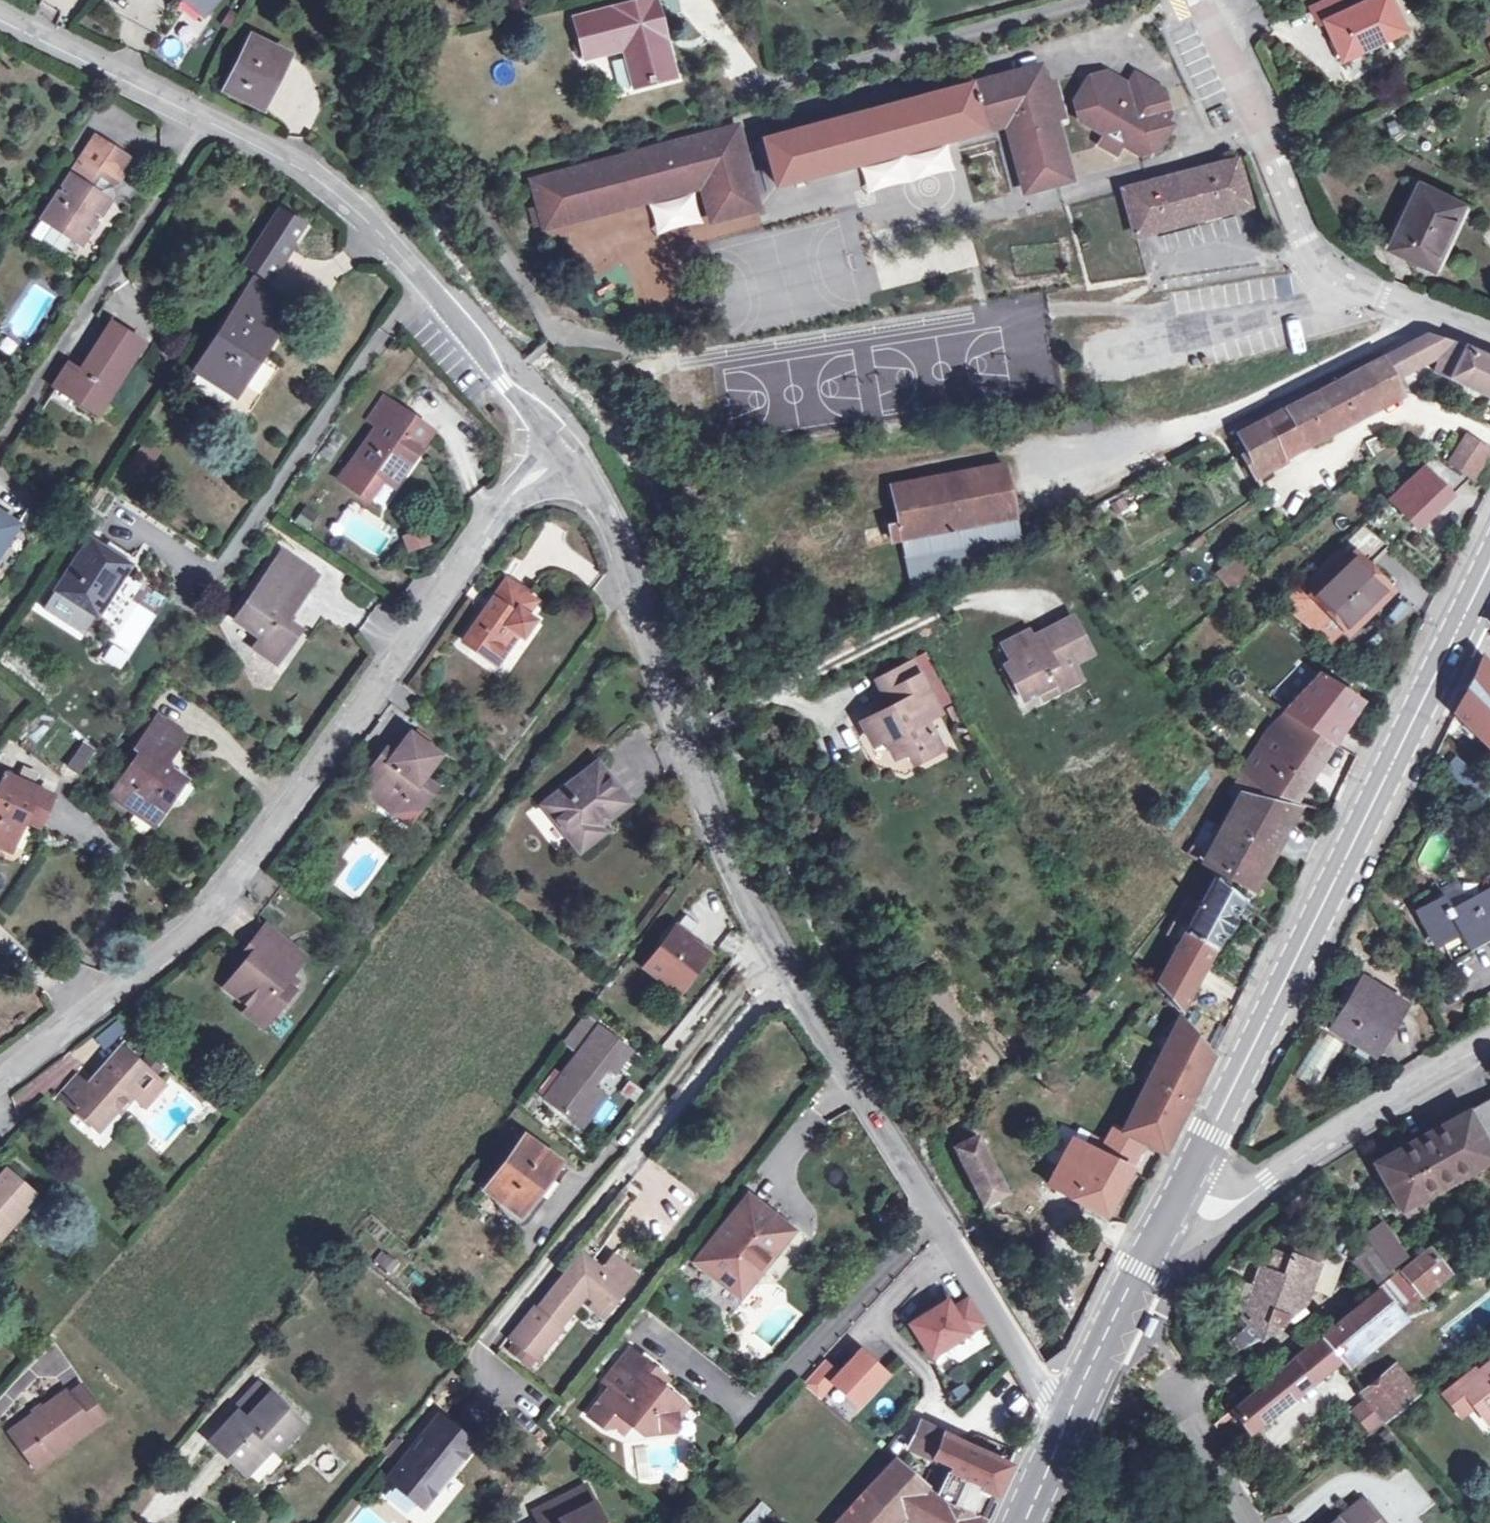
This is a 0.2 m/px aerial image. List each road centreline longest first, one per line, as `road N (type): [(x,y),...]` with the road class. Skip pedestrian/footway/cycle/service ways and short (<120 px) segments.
road 1 (residential): [(555,446),(609,517),(672,720),(782,977),(1062,1420)]
road 2 (residential): [(0,1080),(149,961),(241,871),(555,446)]
road 3 (primary): [(1174,1213),(1489,564)]
road 4 (residential): [(0,17),(205,118),(362,219),(555,446)]
road 5 (residential): [(1489,341),(1321,280),(1205,0)]
road 6 (residential): [(1489,1048),(1266,1178),(1174,1213)]
road 7 (primary): [(1062,1420),(1174,1213)]
road 8 (residential): [(1250,1522),(1176,1382)]

